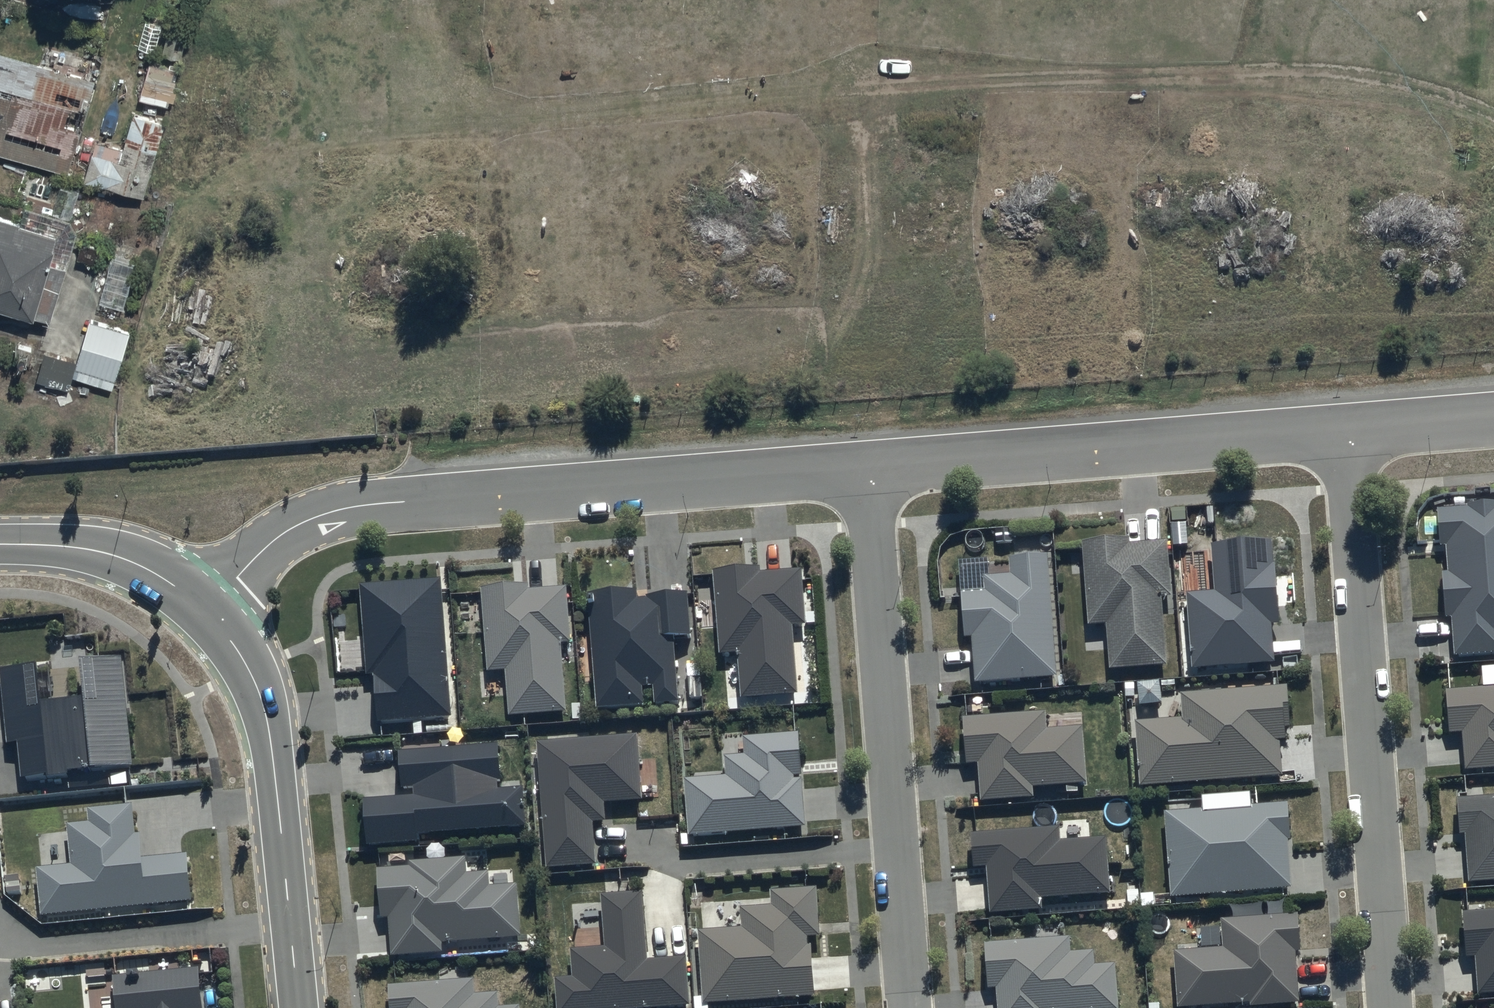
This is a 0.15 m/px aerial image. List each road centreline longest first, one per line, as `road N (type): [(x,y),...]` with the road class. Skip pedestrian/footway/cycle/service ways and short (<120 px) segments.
road 1 (residential): [(866,465),(332,512),(277,538),(205,610)]
road 2 (residential): [(1391,1007),(1346,428)]
road 3 (residential): [(866,465),(909,1007)]
road 4 (residential): [(1346,428),(866,465)]
road 5 (tertiary): [(298,1007),(269,727),(233,642),(205,610)]
road 6 (tertiary): [(205,610),(128,560),(91,548),(0,545)]
road 7 (residential): [(1493,417),(1346,428)]

